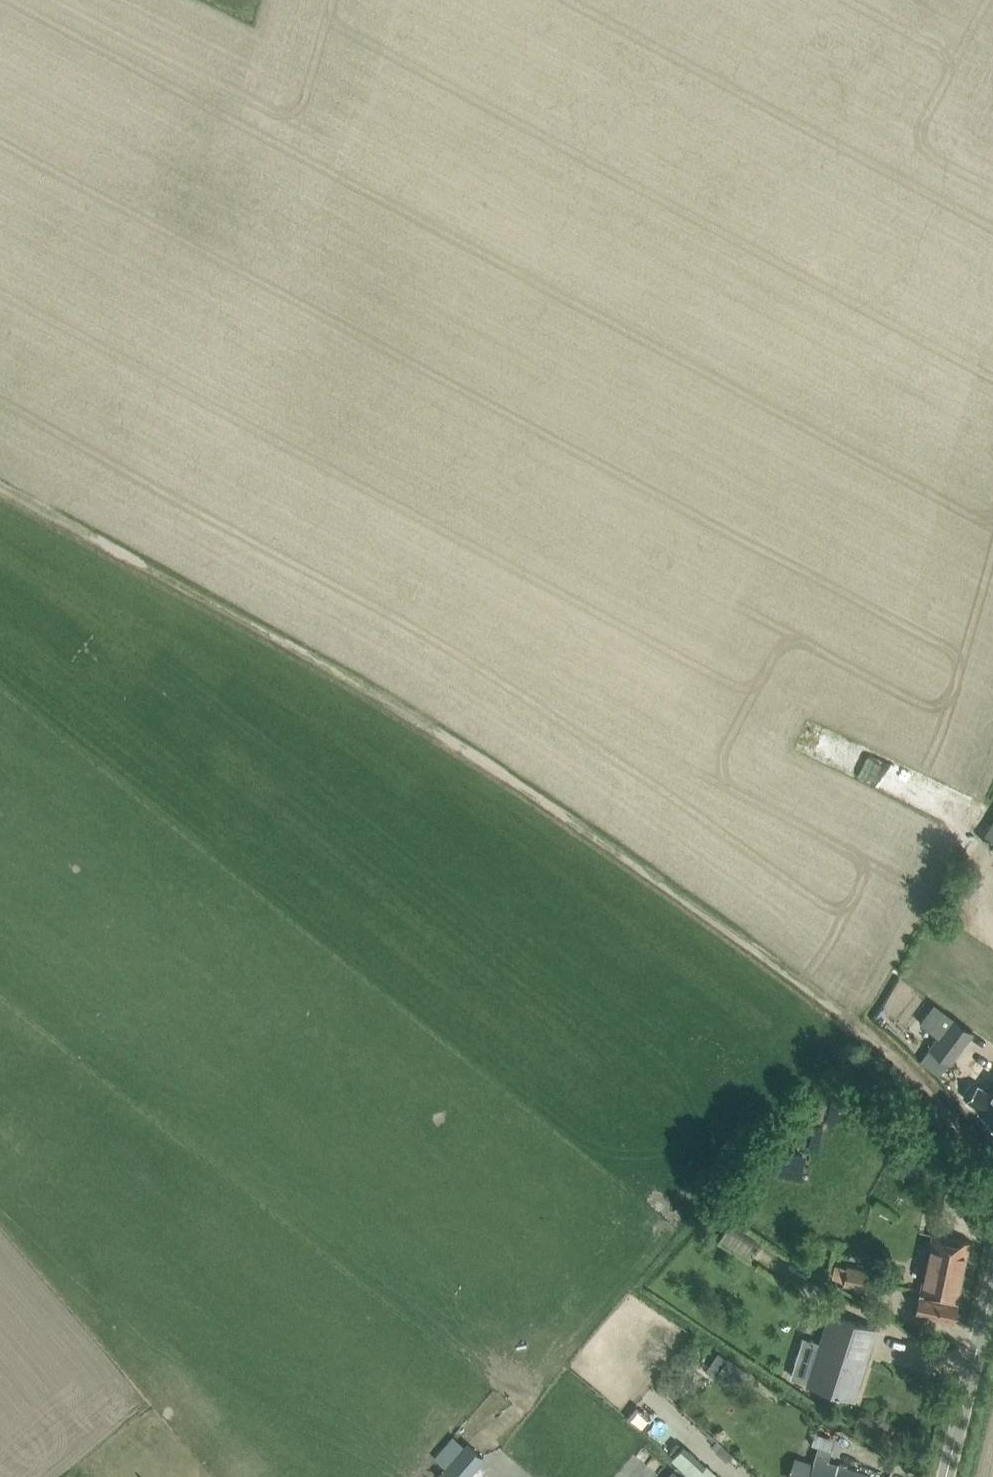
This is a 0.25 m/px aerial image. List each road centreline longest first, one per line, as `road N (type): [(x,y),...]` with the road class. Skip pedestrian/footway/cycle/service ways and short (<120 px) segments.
road 1 (track): [(992,1166),(866,1029),(375,708),(0,493)]
road 2 (unclassified): [(936,1476),(992,1268)]

